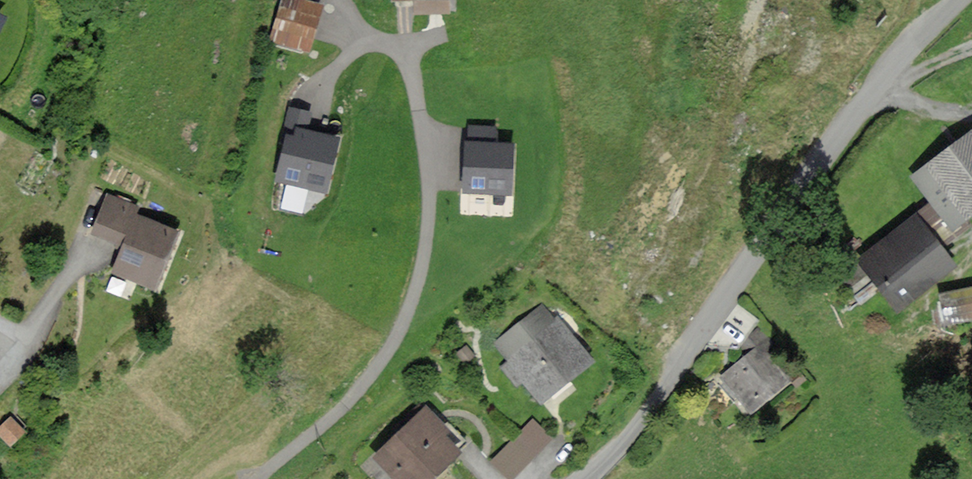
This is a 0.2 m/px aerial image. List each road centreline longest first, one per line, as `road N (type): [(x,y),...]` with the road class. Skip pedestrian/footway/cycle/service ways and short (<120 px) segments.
road 1 (unclassified): [(958,0),(888,71),(657,399),(584,478)]
road 2 (residential): [(258,478),(329,420),(376,366),(422,265),(429,201),(410,54),(356,37)]

